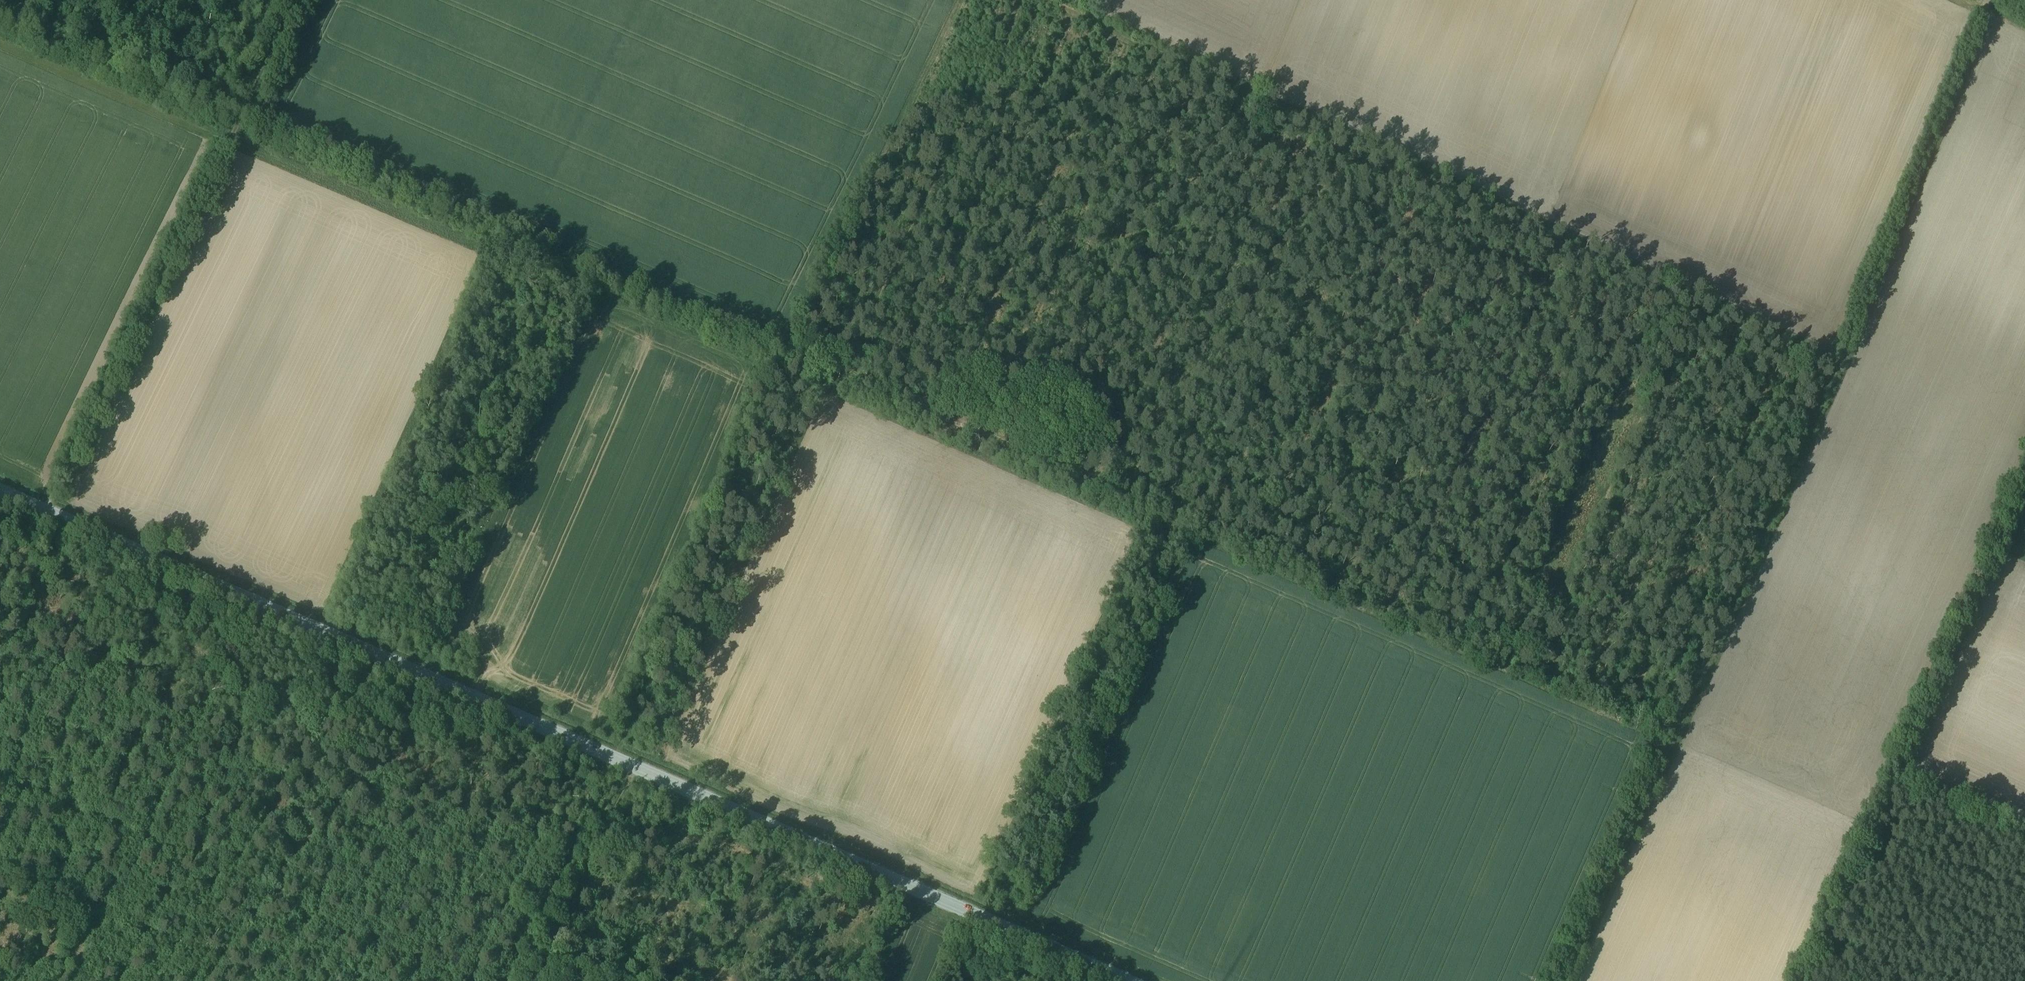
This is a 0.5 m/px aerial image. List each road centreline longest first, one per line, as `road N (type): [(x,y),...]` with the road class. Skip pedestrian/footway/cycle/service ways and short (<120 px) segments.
road 1 (secondary): [(0,490),(1127,980)]
road 2 (track): [(970,0),(786,357),(792,376),(633,766)]
road 3 (track): [(293,0),(47,511)]
road 4 (track): [(248,94),(3,0)]
road 5 (track): [(543,980),(633,766)]

